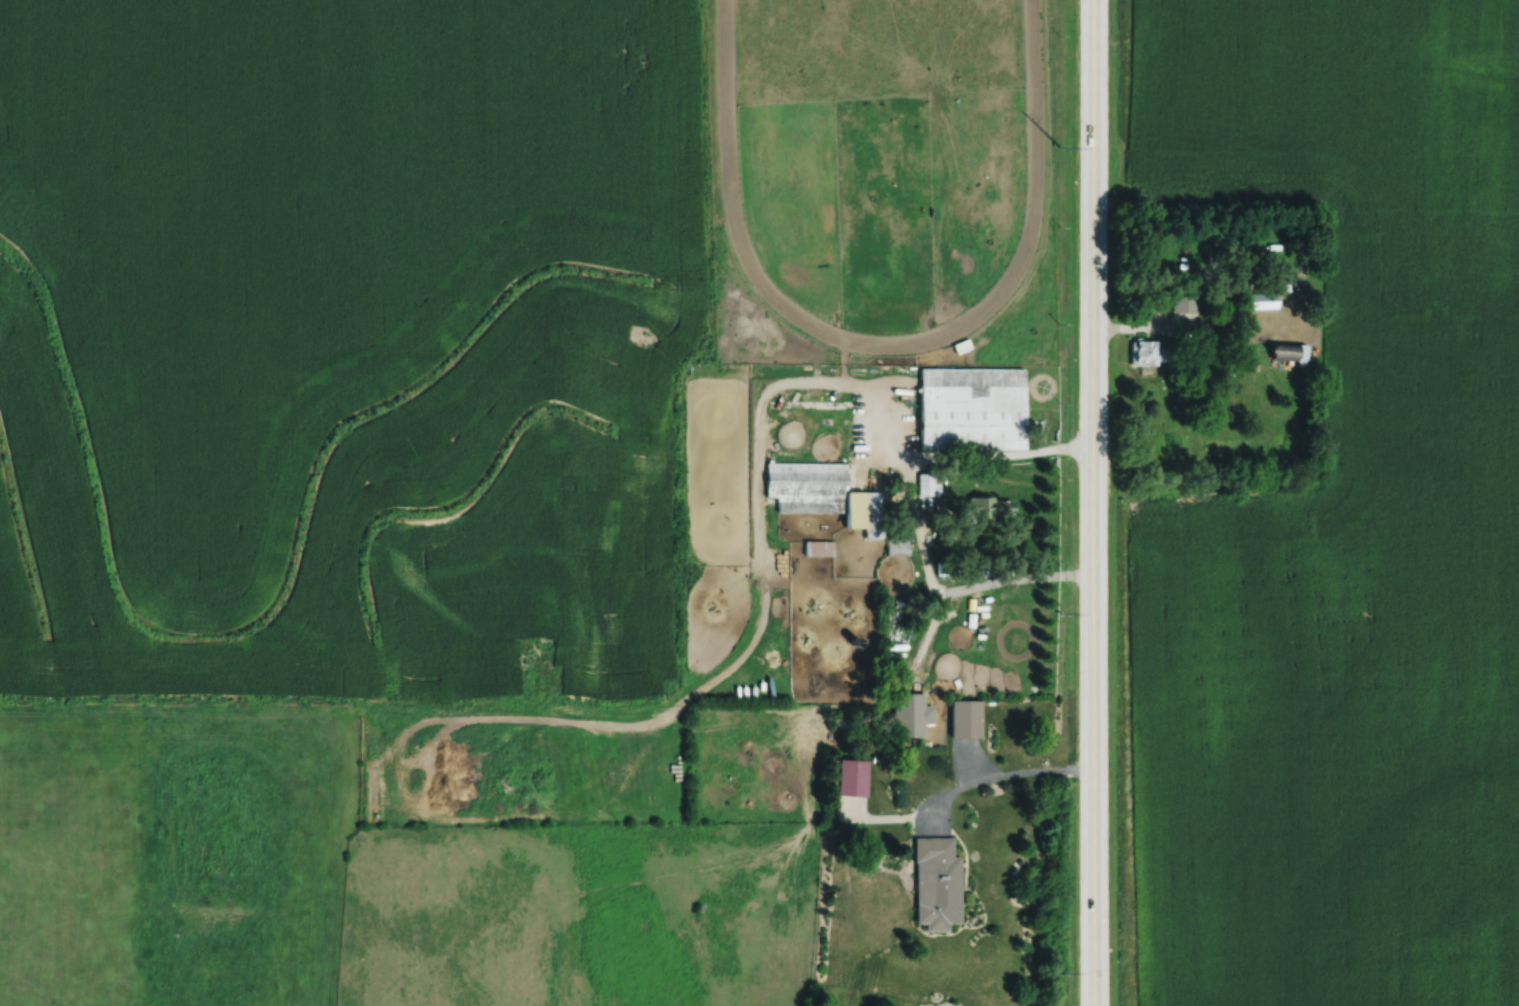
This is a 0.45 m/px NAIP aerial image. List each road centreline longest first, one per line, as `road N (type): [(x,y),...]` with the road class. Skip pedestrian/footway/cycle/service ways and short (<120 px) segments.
road 1 (secondary): [(1092,1005),(1093,0)]

